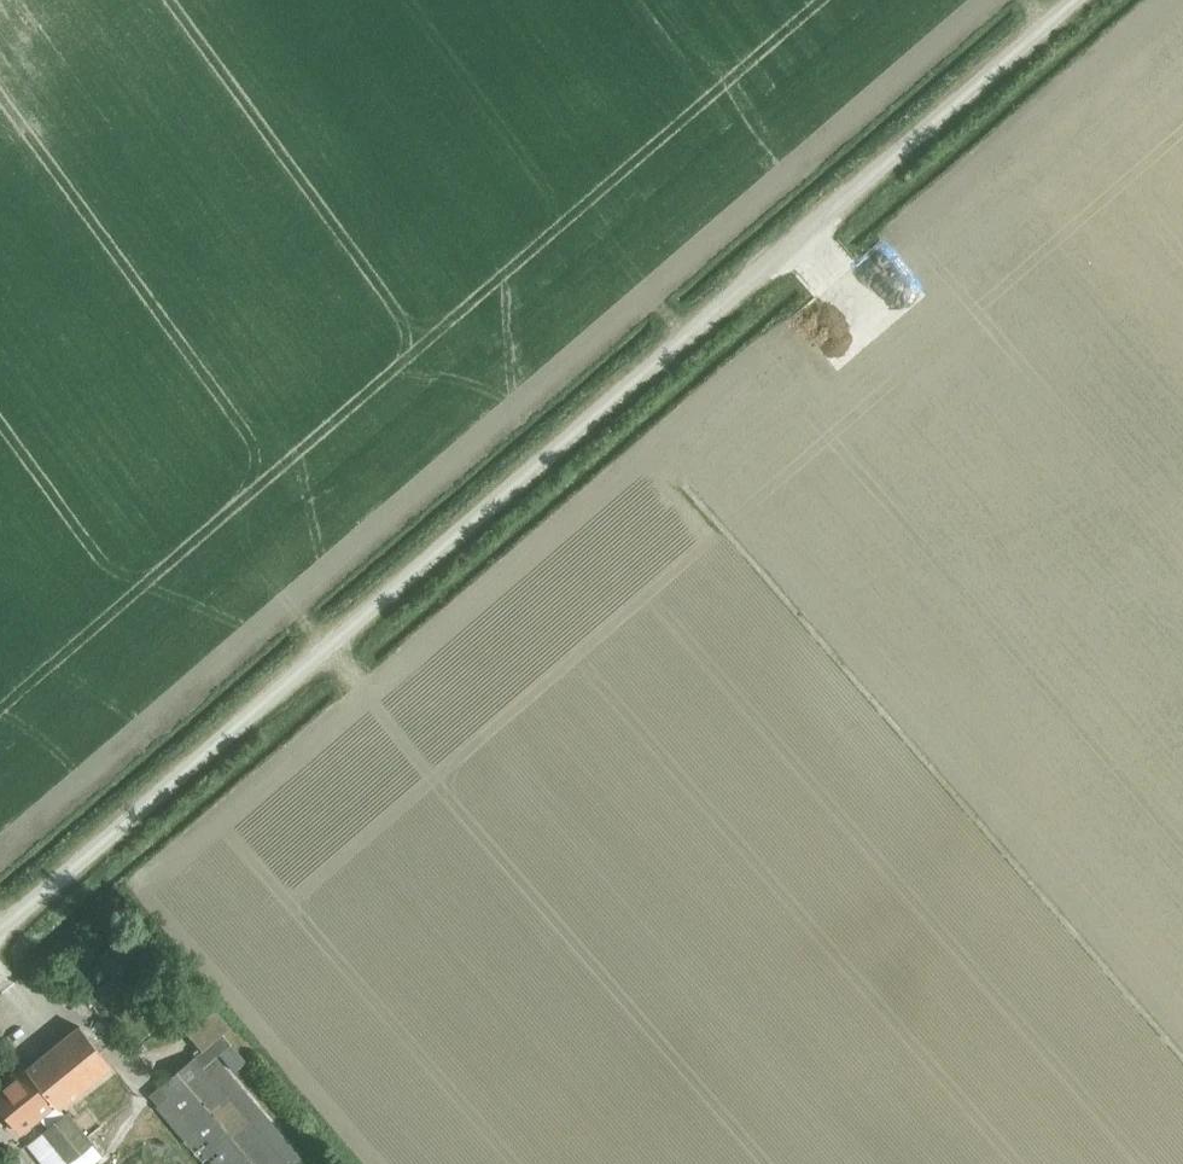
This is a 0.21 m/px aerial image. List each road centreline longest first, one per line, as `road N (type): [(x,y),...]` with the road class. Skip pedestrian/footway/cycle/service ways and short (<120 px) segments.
road 1 (unclassified): [(0,925),(1065,0)]

